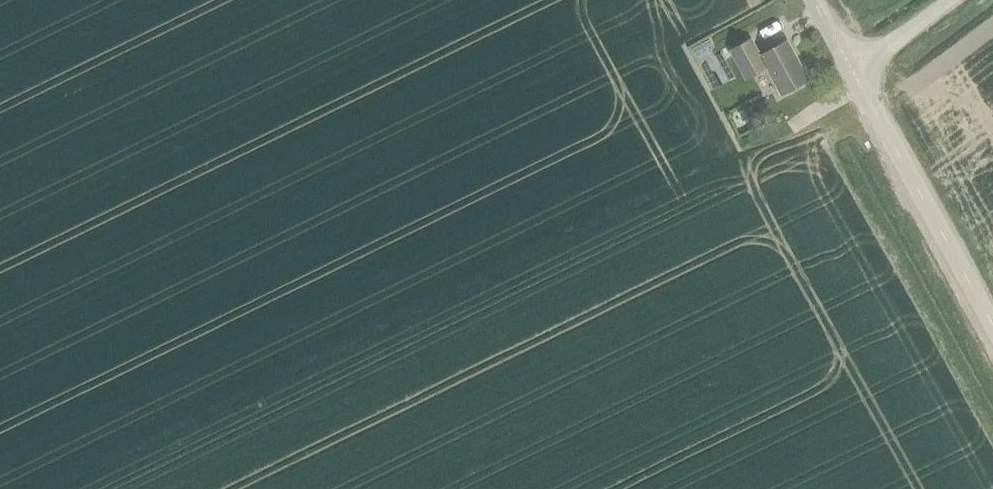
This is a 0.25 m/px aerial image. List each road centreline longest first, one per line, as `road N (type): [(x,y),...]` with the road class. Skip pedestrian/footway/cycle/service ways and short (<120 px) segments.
road 1 (tertiary): [(992,326),(853,75)]
road 2 (unclassified): [(853,75),(955,0)]

